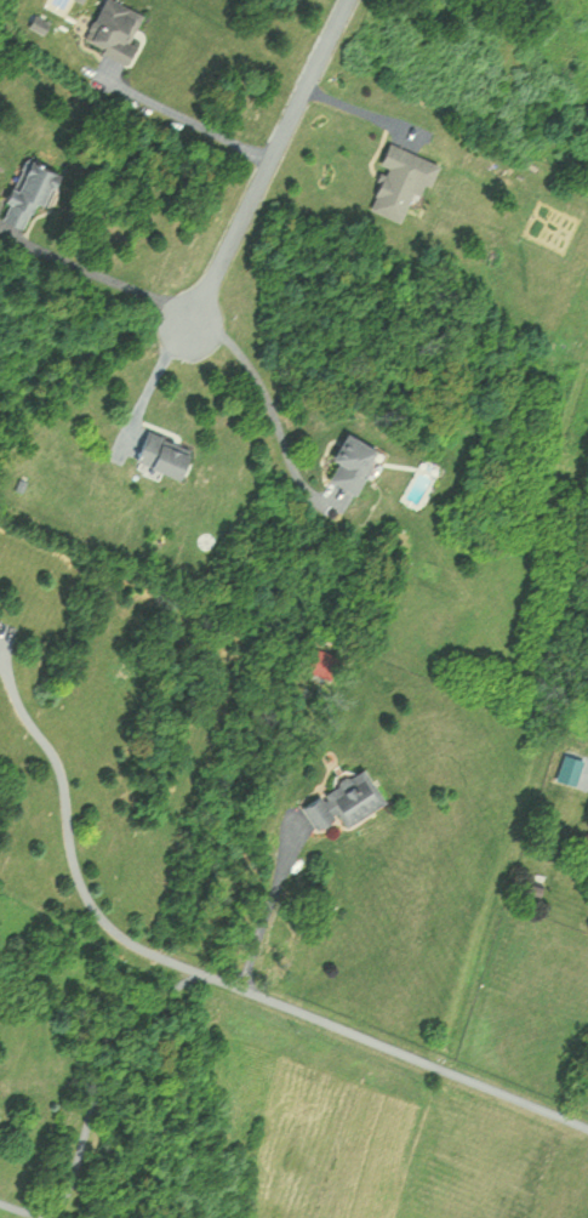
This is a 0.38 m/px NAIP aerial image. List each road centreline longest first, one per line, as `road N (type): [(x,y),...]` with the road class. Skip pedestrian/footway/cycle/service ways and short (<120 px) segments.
road 1 (residential): [(192,315),(348,0)]

